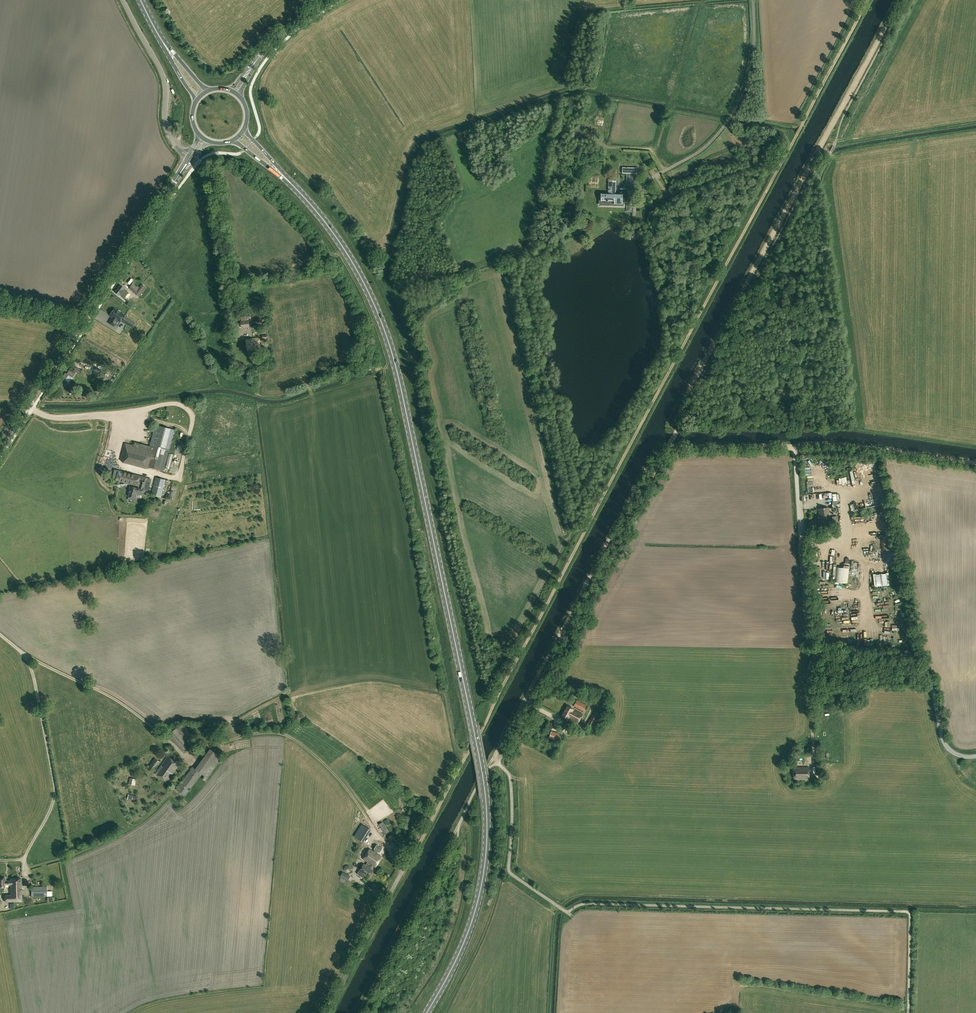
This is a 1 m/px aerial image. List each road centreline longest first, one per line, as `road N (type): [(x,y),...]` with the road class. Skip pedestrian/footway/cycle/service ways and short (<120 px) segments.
road 1 (track): [(413,854),(869,0)]
road 2 (primary): [(298,190),(364,278),(388,335),(485,789),(477,902),(457,960),(426,1012)]
road 3 (track): [(677,428),(739,296),(898,0)]
road 4 (unclassified): [(975,756),(945,744),(932,687),(919,672),(830,658),(812,648),(795,446)]
road 5 (track): [(667,448),(651,461),(492,759)]
road 6 (tertiary): [(0,447),(190,159)]
road 7 (track): [(975,464),(831,445),(667,448)]
road 8 (track): [(23,653),(54,798),(23,860),(0,861)]
road 9 (track): [(216,743),(188,758),(121,703),(23,653)]
road 10 (track): [(460,823),(358,1012)]
road 11 (unclassified): [(326,1012),(413,854)]
road 12 (unclassified): [(190,159),(167,130),(164,78),(123,0)]
road 13 (secondary): [(232,92),(322,2)]

